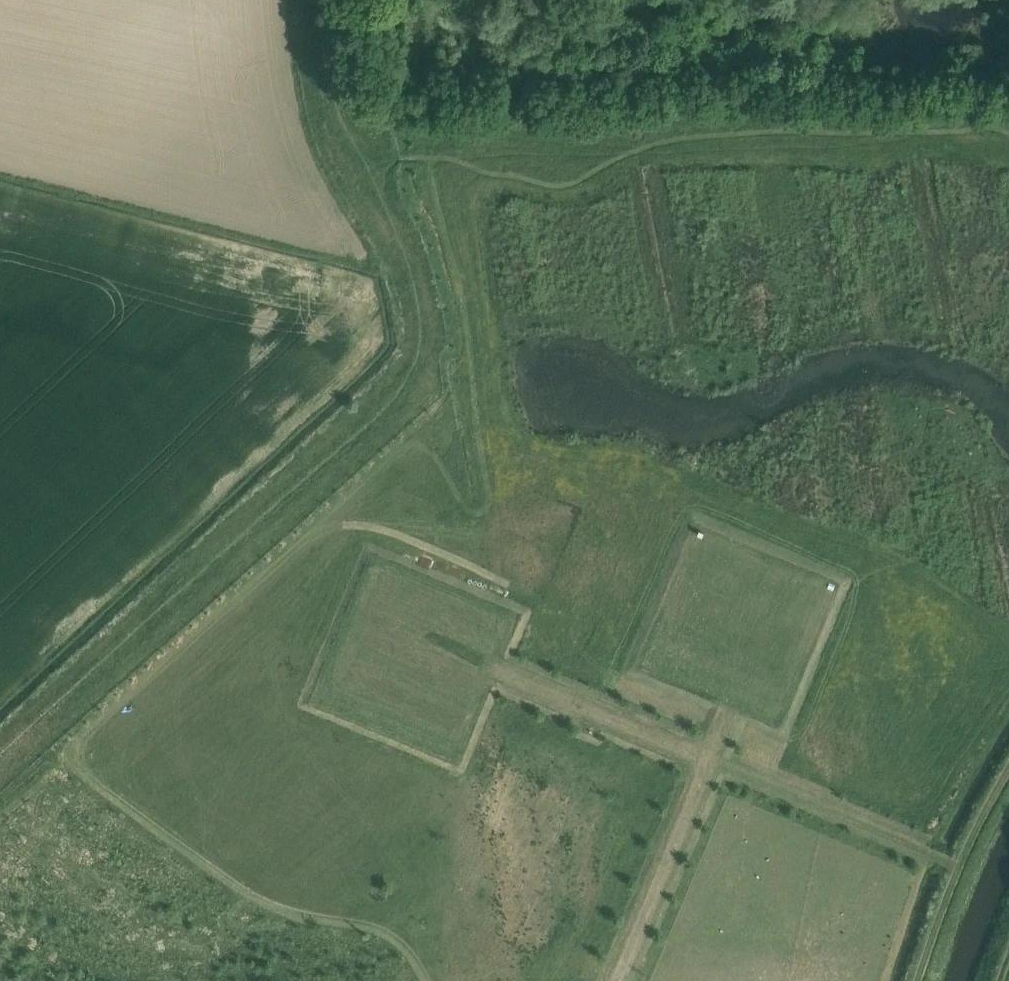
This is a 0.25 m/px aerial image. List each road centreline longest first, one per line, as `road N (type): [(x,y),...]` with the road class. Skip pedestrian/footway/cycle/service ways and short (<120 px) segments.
road 1 (track): [(1008,734),(939,873),(904,980)]

